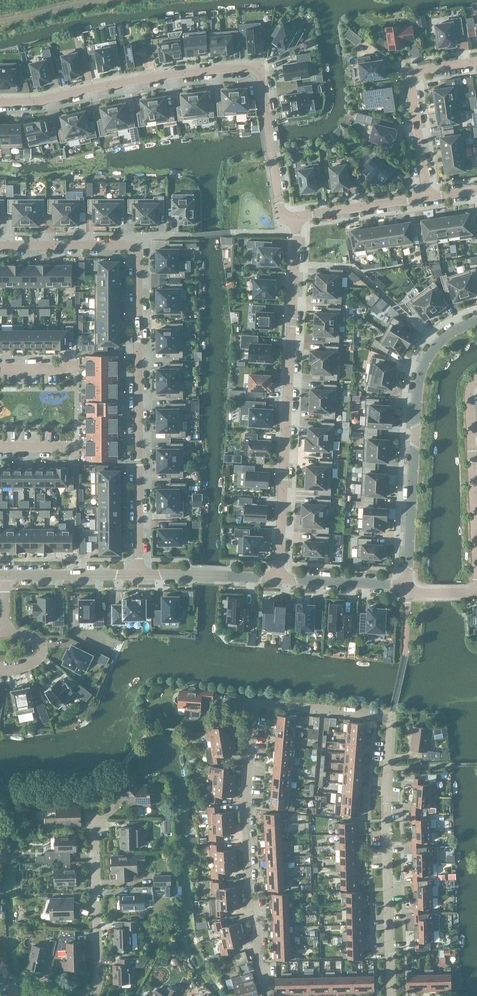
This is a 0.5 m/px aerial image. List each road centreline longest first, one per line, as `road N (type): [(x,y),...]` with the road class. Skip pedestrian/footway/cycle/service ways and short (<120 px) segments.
road 1 (residential): [(138,573),(136,247),(0,247)]
road 2 (residential): [(270,995),(262,977),(248,804),(257,703),(392,717)]
road 3 (residential): [(279,578),(298,220)]
road 4 (residential): [(273,153),(253,67),(0,103)]
road 5 (residential): [(408,590),(420,372),(448,334),(476,320)]
road 6 (residential): [(392,995),(392,717)]
road 7 (residential): [(476,591),(469,392),(476,378)]
road 8 (residential): [(427,196),(411,73),(476,62)]
road 9 (residential): [(95,995),(95,814)]
road 10 (residential): [(279,578),(138,573)]
road 11 (residential): [(138,573),(4,575)]
road 12 (residential): [(298,220),(427,196)]
road 13 (residential): [(408,590),(279,578)]

